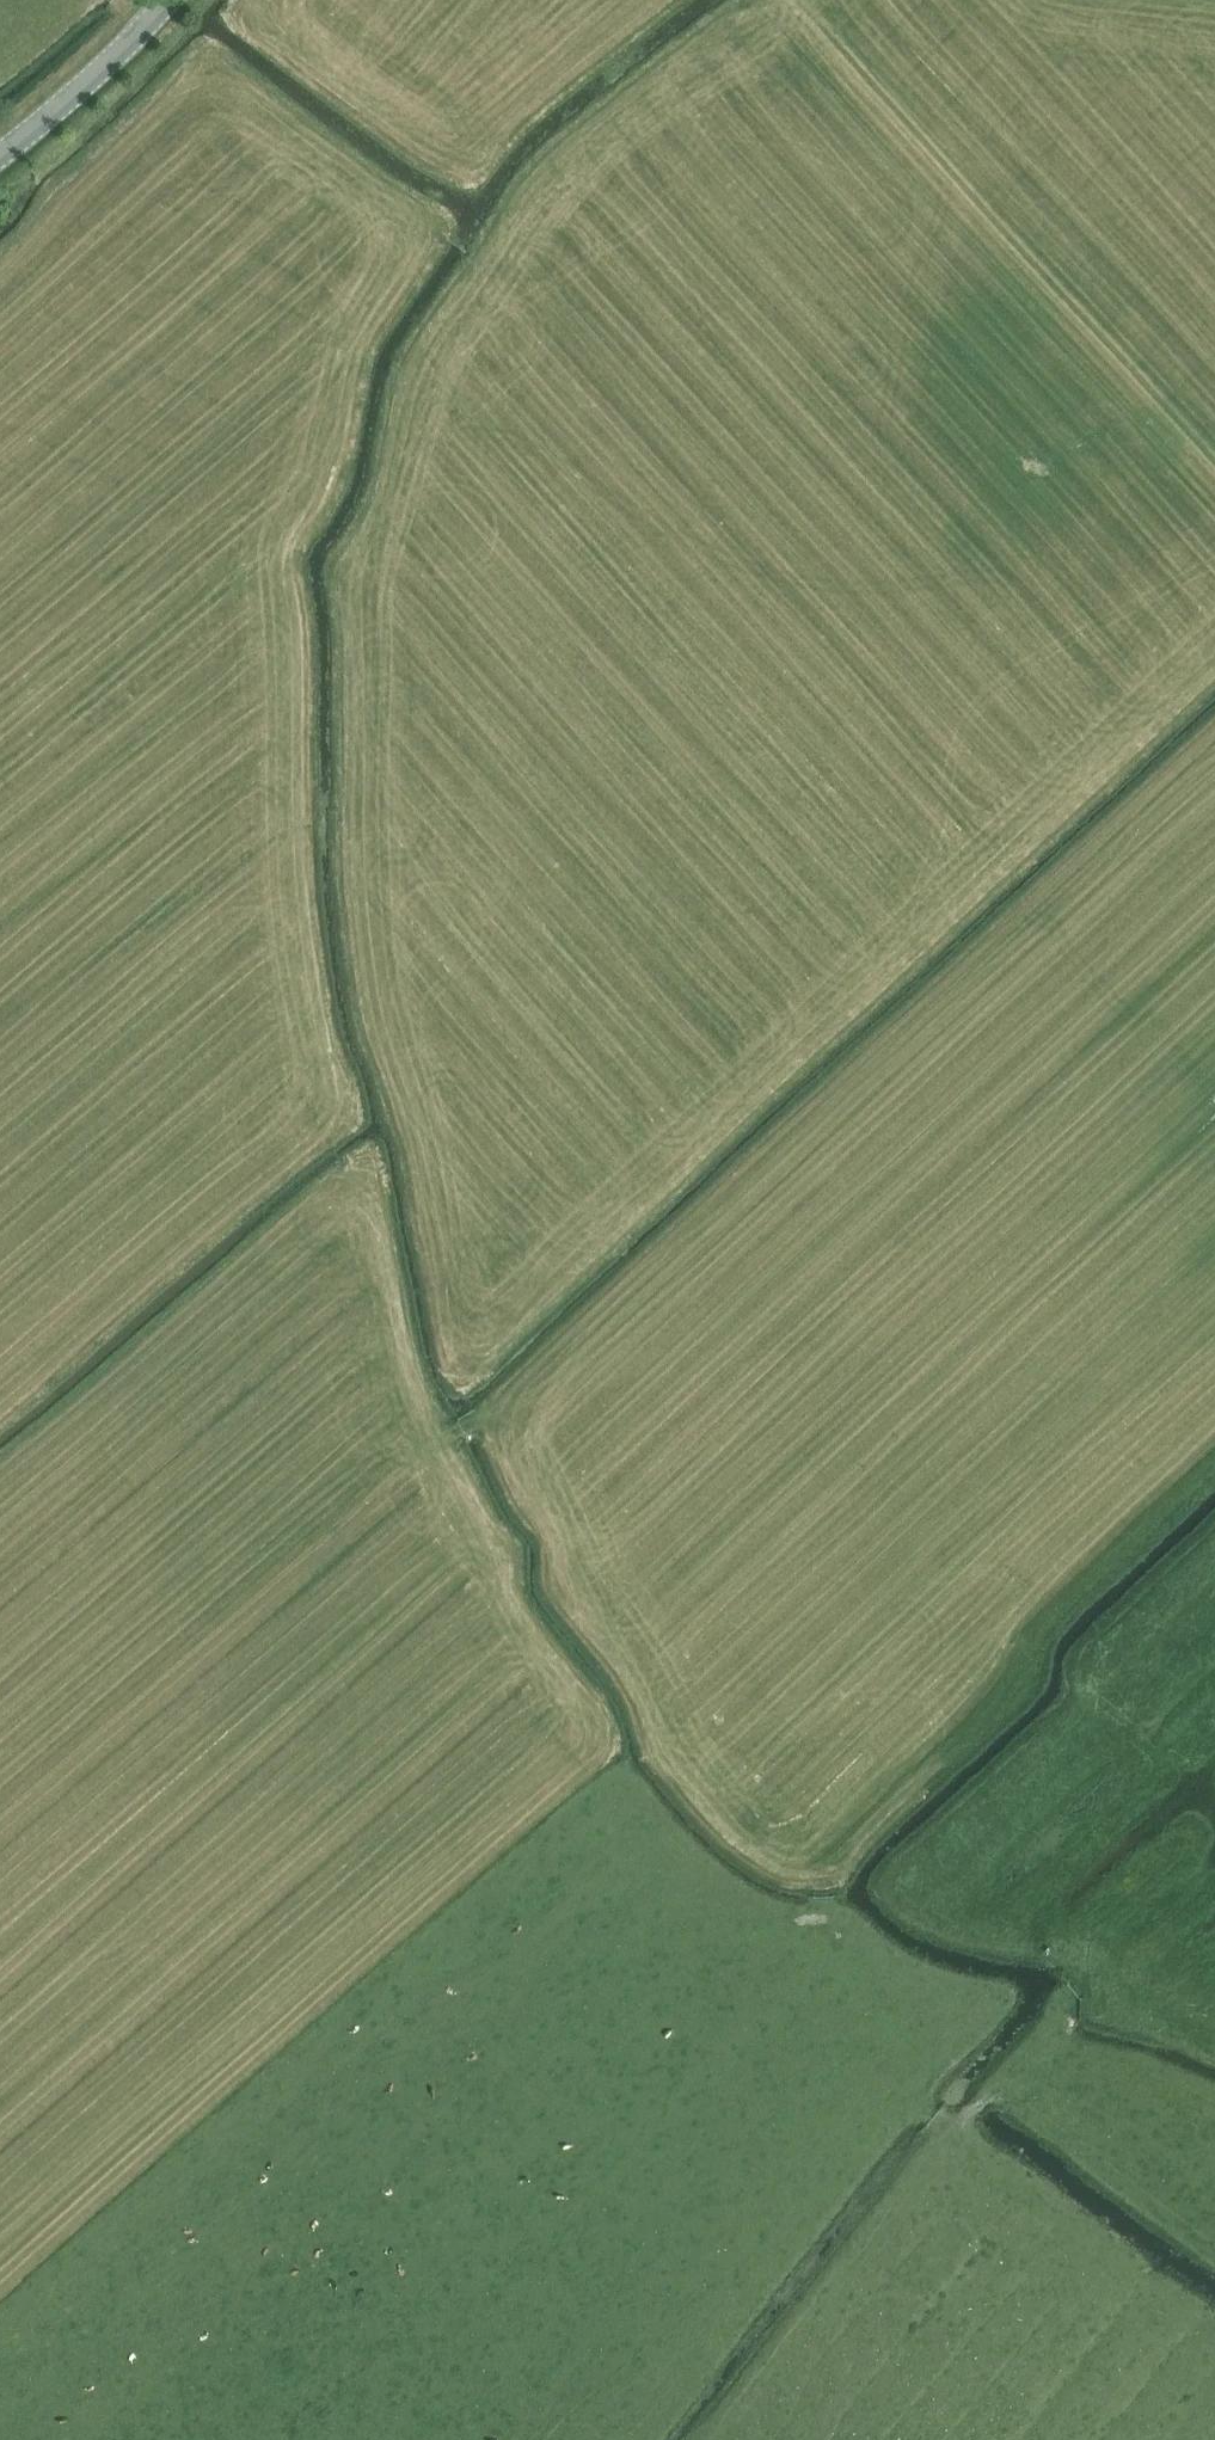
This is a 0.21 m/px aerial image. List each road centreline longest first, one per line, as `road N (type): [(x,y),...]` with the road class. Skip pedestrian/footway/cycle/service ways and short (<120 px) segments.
road 1 (tertiary): [(0,155),(174,0)]

